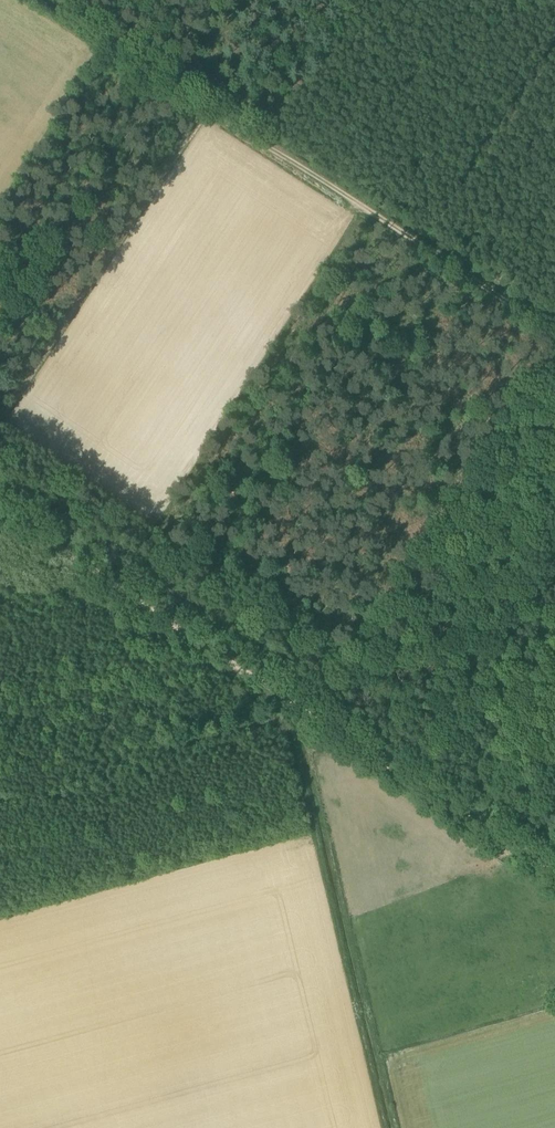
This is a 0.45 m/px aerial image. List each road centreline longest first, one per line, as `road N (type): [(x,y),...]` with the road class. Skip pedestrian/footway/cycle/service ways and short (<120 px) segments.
road 1 (track): [(554,878),(0,512)]
road 2 (track): [(46,0),(554,337)]

